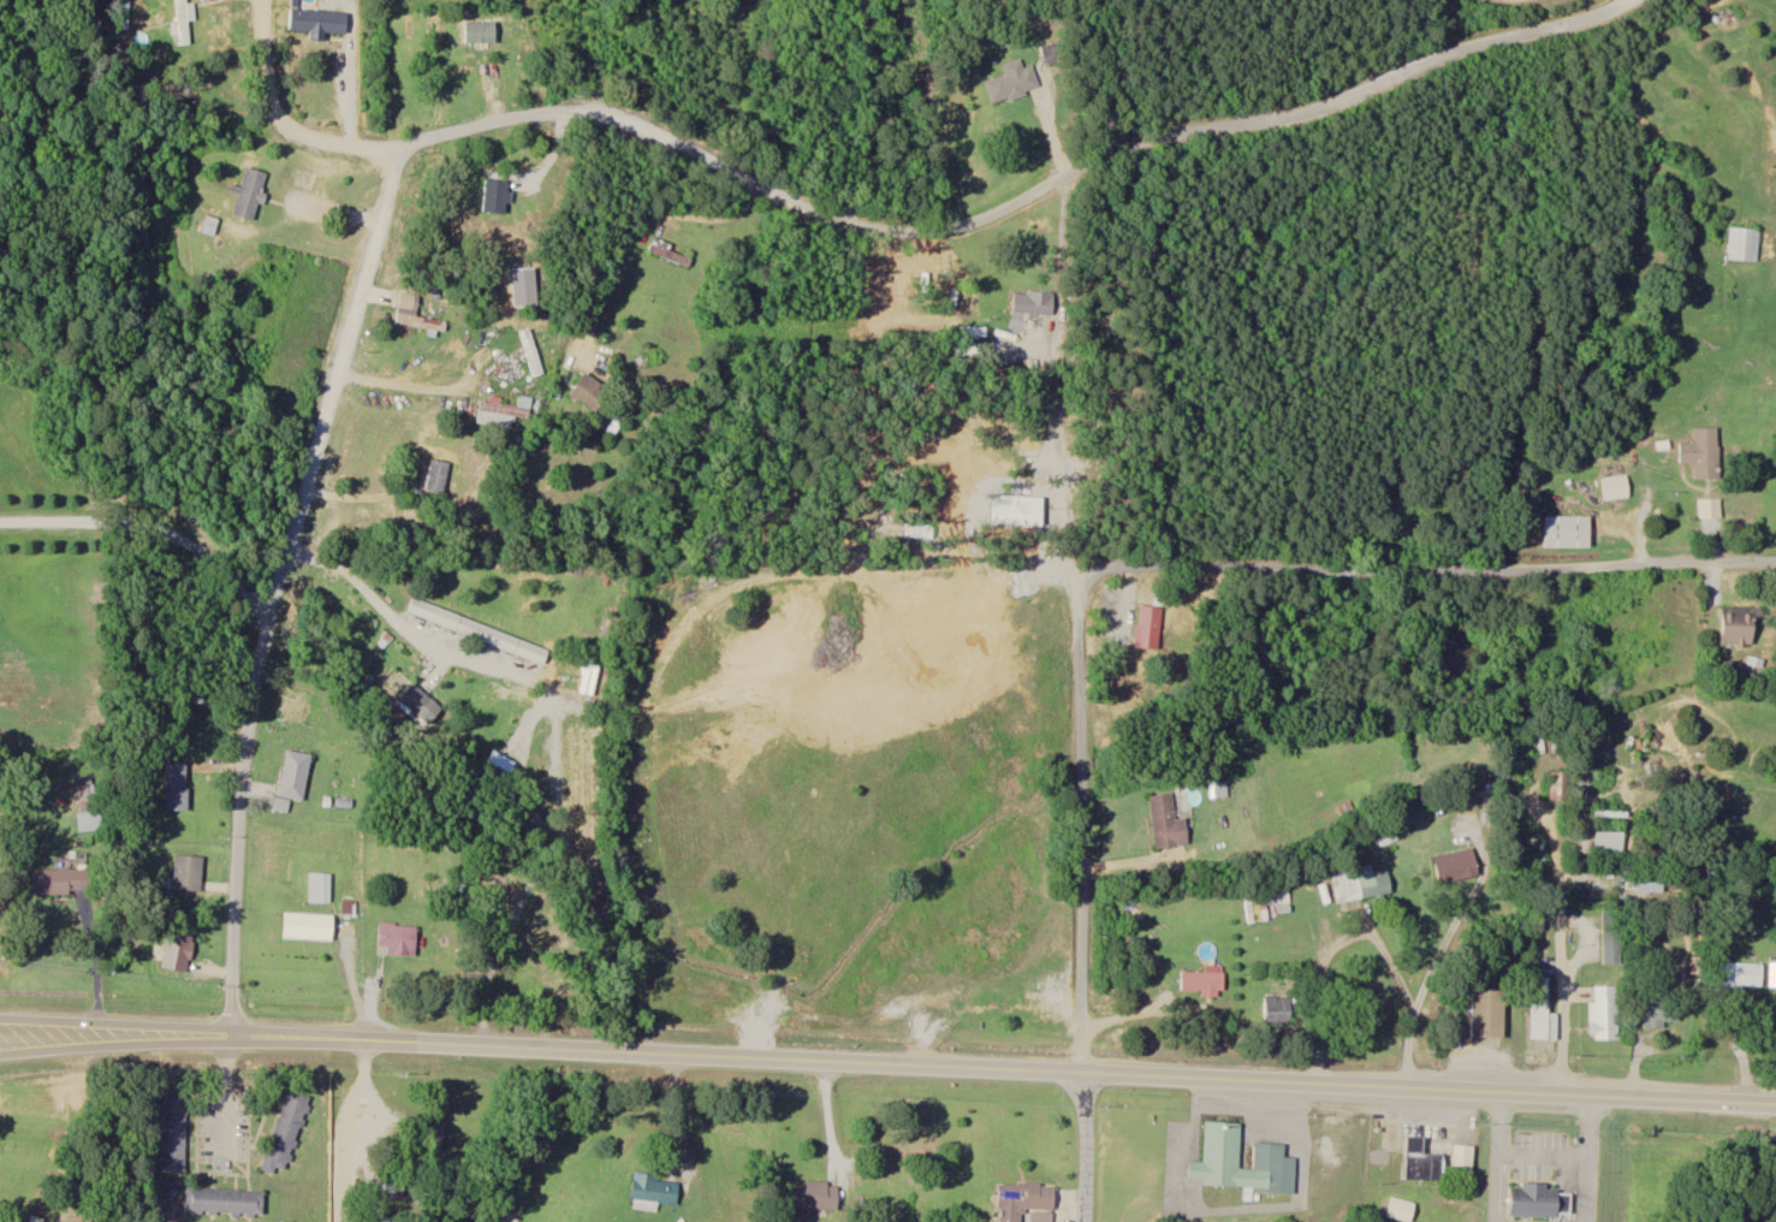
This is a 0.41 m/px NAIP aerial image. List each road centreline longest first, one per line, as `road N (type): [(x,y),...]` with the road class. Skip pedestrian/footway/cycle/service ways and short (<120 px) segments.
road 1 (residential): [(396,150),(519,115),(581,112),(688,146),(812,210),(874,229),(952,233),(1121,148),(1336,101),(1425,63),(1634,0)]
road 2 (residential): [(1082,1221),(1081,594),(1061,176)]
road 3 (secondary): [(1094,1062),(188,1028)]
road 4 (residential): [(1775,559),(1371,573),(1121,564),(1100,570),(1081,594)]
road 5 (secondary): [(1775,1098),(1094,1062)]
road 6 (residential): [(230,1030),(246,732),(262,640),(313,457)]
road 7 (residential): [(313,457),(396,150)]
road 8 (residential): [(396,150),(286,126),(261,75),(262,0)]
road 9 (secondary): [(0,1046),(188,1028)]
road 10 (secondary): [(188,1028),(0,1011)]
road 11 (residential): [(1561,1087),(1563,923),(1586,923)]

